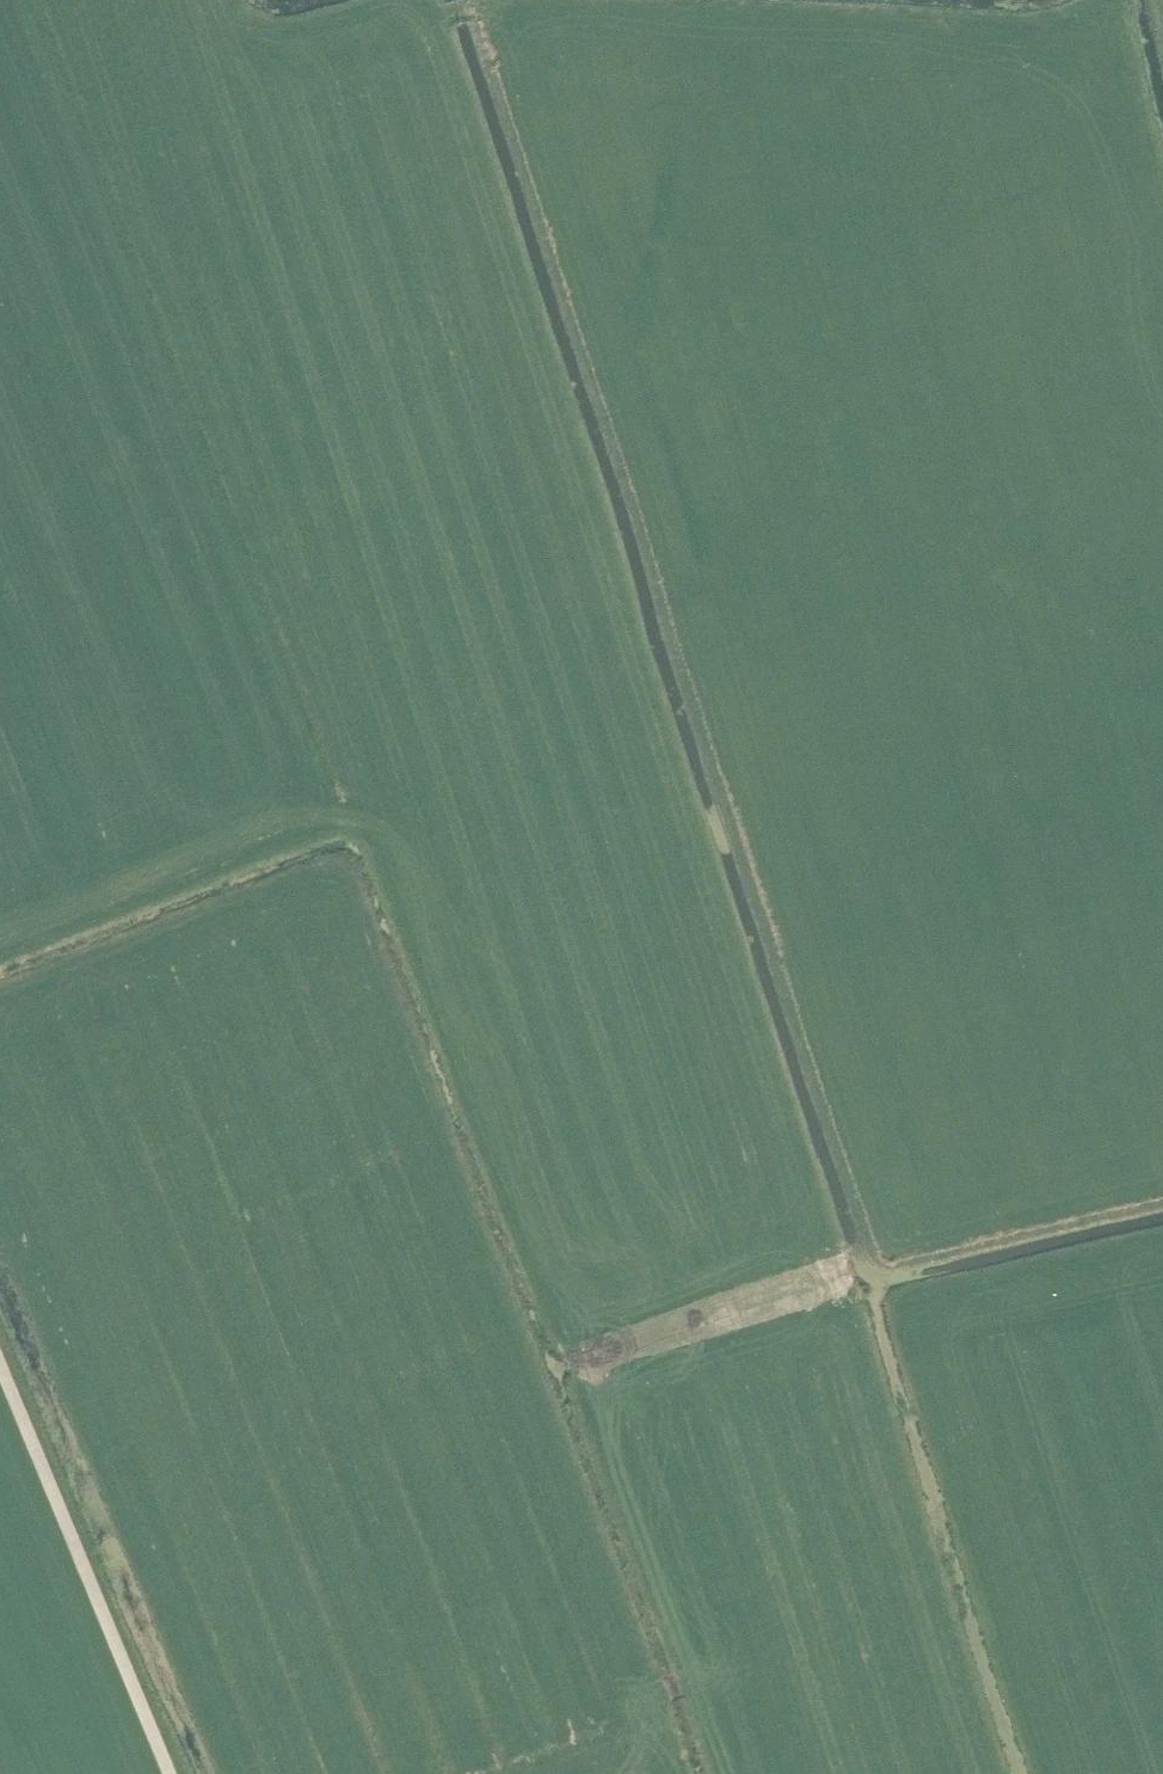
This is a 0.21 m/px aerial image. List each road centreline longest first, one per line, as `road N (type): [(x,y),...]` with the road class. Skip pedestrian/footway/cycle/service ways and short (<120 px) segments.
road 1 (track): [(168,1773),(0,1371)]

